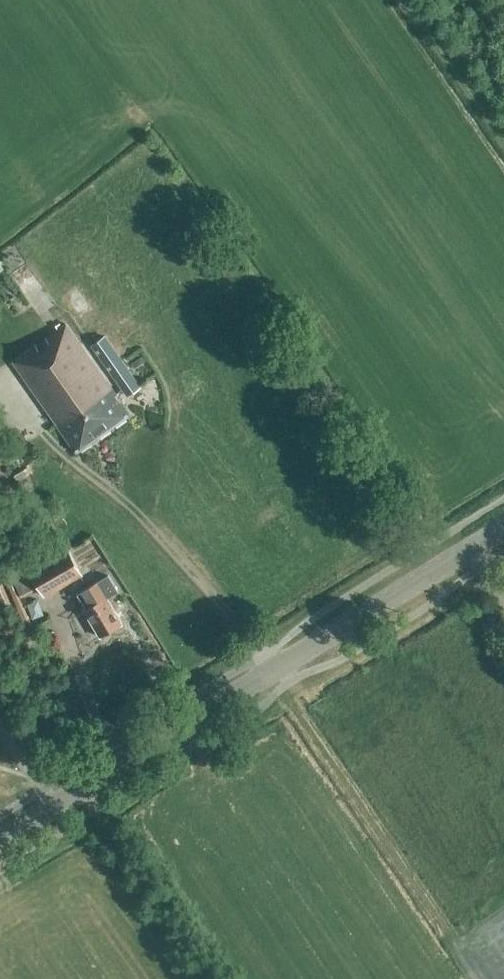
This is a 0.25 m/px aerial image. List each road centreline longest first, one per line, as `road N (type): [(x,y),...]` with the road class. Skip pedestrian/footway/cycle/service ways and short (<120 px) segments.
road 1 (tertiary): [(0,843),(503,531)]

